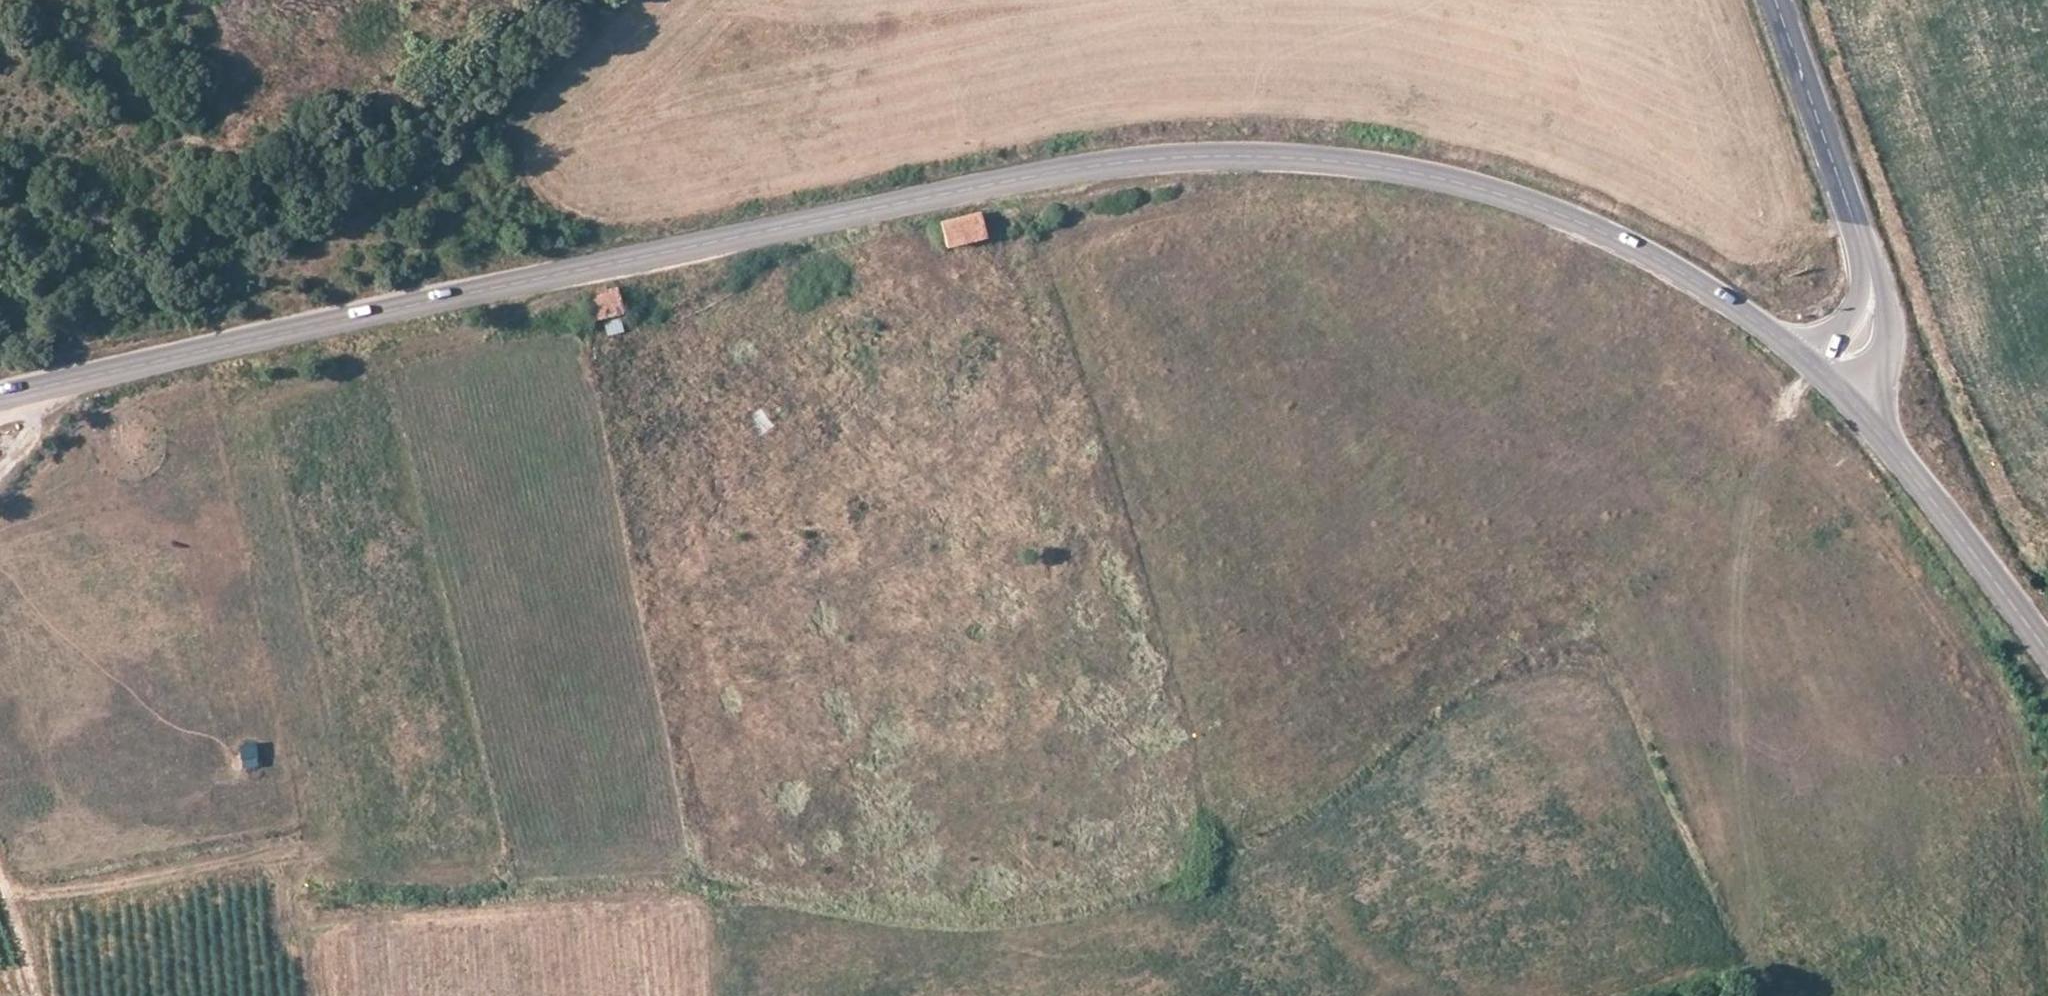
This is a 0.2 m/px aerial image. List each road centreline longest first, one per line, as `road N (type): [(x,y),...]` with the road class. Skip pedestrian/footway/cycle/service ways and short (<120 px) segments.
road 1 (tertiary): [(0,397),(1082,169),(1311,158),(1501,194),(1656,259),(1809,369)]
road 2 (tertiary): [(1851,404),(1995,544),(2047,622)]
road 3 (tertiary): [(1775,0),(1863,270)]
road 4 (track): [(0,856),(47,995)]
road 5 (tertiary): [(1851,404),(1877,315),(1863,270)]

